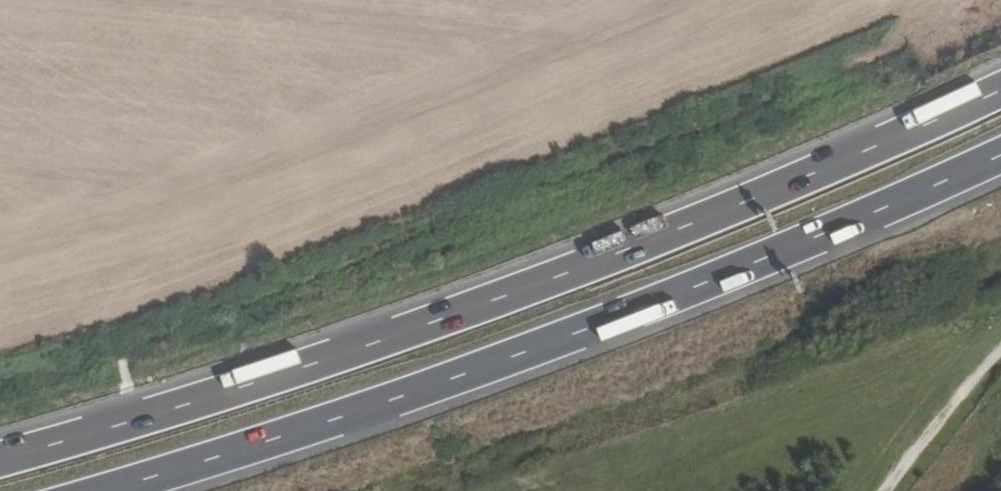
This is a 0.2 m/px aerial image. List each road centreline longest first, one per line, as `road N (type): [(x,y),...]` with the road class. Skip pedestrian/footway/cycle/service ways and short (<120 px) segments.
road 1 (trunk): [(1000,90),(535,284),(309,365),(0,457)]
road 2 (trunk): [(106,490),(333,421),(556,339),(1000,156)]

